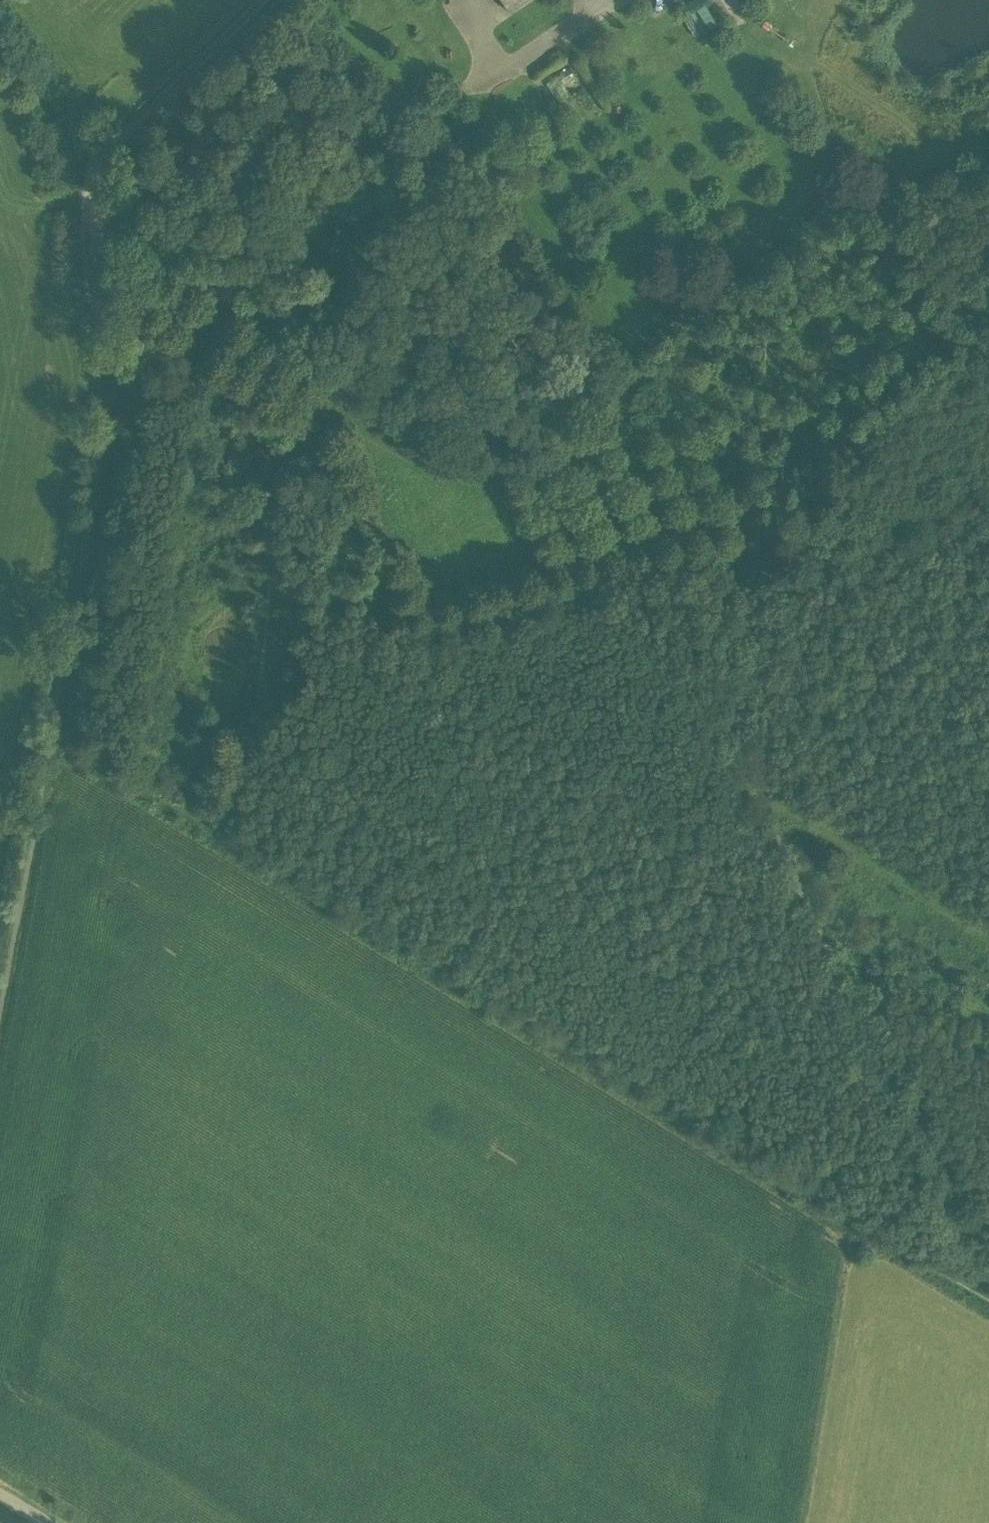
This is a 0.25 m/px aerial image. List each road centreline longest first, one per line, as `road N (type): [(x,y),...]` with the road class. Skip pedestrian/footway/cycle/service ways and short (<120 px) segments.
road 1 (track): [(576,518),(477,493),(409,465),(111,269),(98,224),(106,160)]
road 2 (track): [(106,160),(271,0)]

